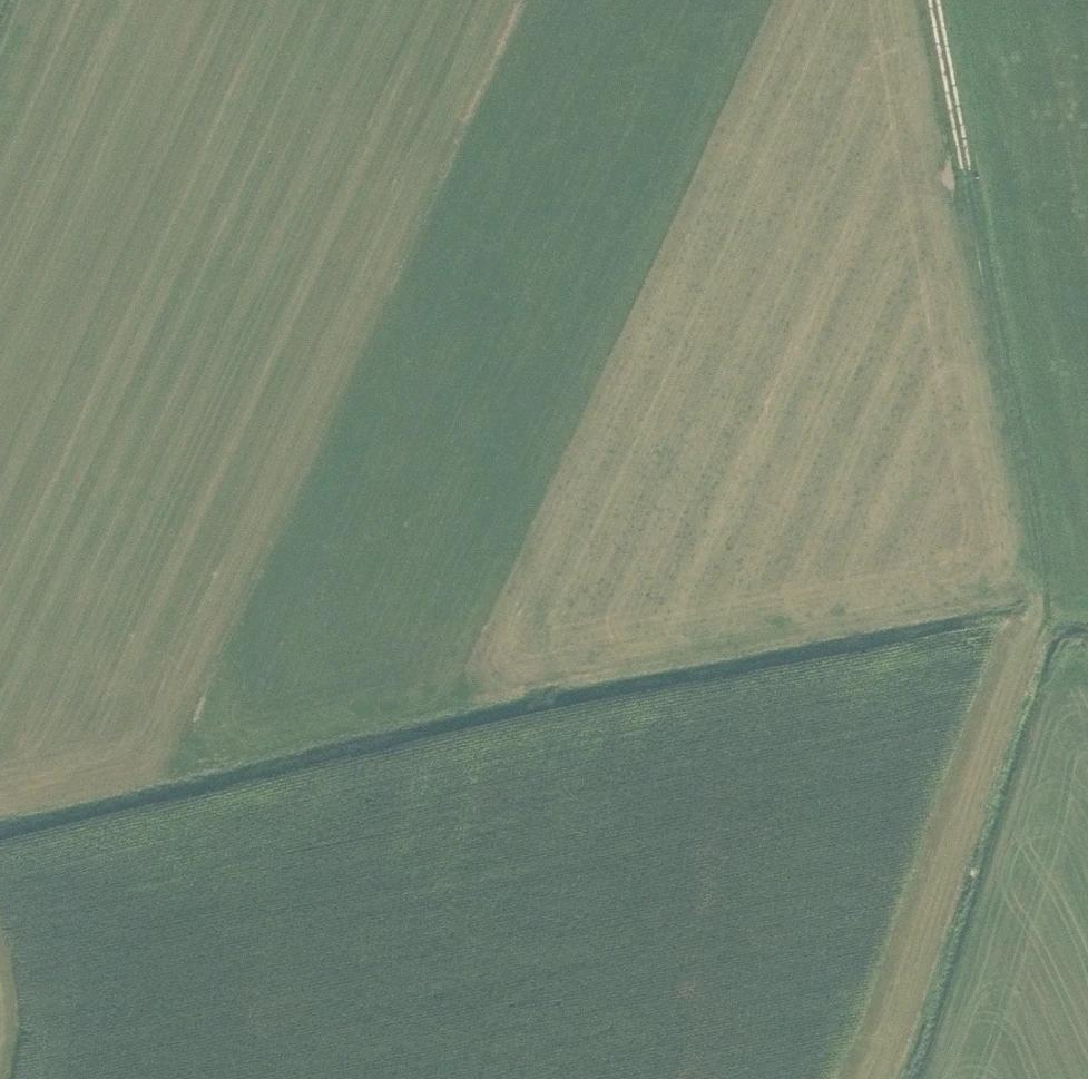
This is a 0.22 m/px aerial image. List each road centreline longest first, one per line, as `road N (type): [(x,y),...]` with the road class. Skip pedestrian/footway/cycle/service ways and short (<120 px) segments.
road 1 (track): [(934,0),(1043,597)]

